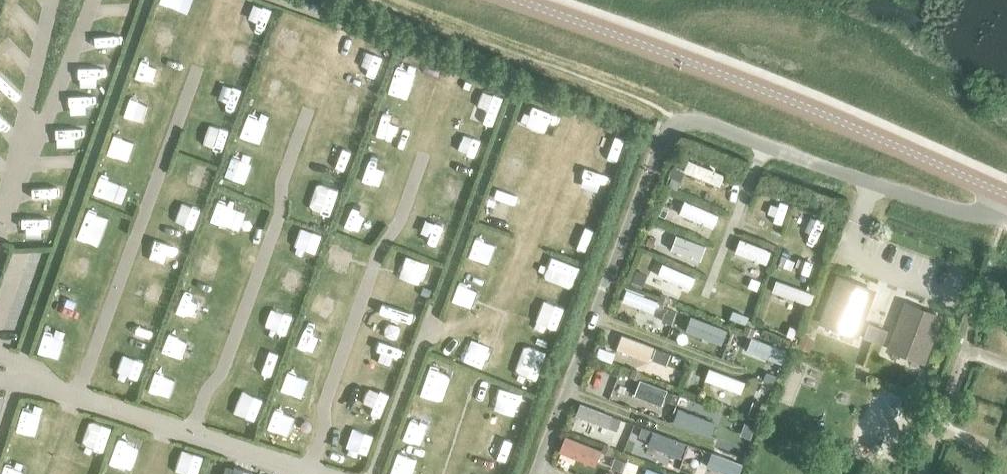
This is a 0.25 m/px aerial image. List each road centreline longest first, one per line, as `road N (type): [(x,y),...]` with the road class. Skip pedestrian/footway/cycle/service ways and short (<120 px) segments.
road 1 (tertiary): [(1006,195),(714,68),(520,0)]

